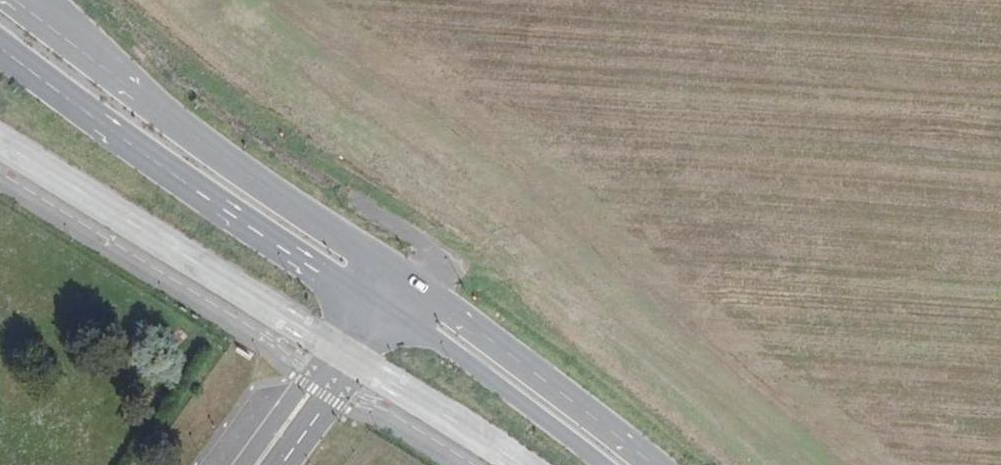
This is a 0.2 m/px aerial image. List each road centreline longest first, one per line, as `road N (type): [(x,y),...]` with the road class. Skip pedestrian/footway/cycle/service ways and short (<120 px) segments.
road 1 (secondary): [(656,464),(167,116),(18,0)]
road 2 (secondary): [(0,45),(222,208),(438,342),(601,464)]
road 3 (track): [(405,281),(427,249),(263,141),(96,0)]

